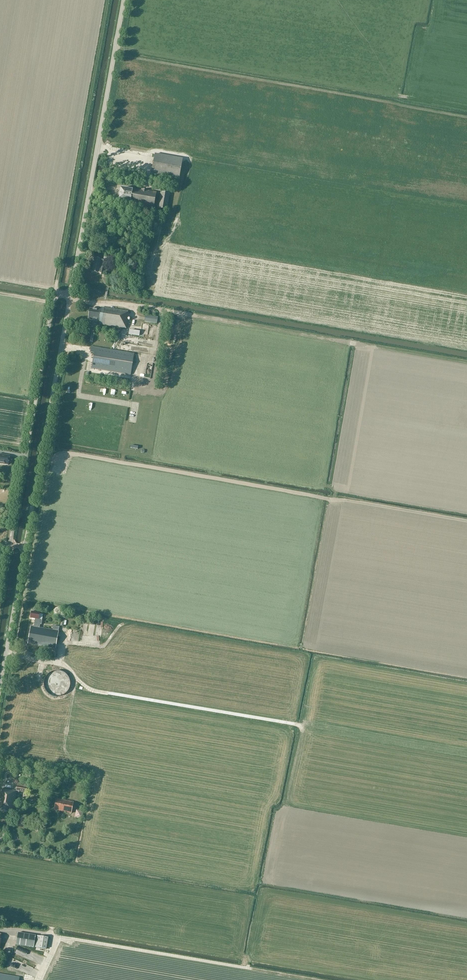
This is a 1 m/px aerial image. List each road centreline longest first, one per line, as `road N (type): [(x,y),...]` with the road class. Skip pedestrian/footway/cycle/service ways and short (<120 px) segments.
road 1 (unclassified): [(466,362),(71,298)]
road 2 (unclassified): [(71,298),(125,0)]
road 3 (track): [(107,0),(56,285)]
road 4 (unclassified): [(25,547),(71,298)]
road 5 (unclassified): [(54,295),(10,544)]
road 6 (unclassified): [(0,694),(25,547)]

